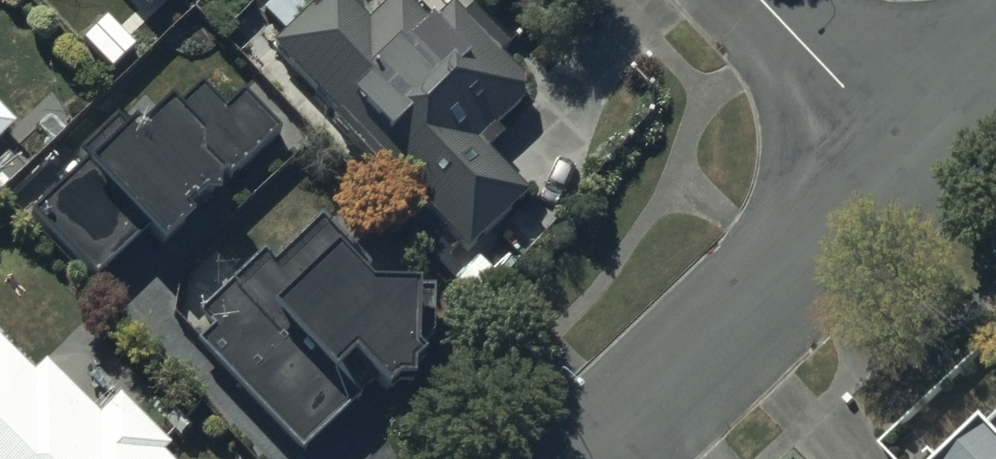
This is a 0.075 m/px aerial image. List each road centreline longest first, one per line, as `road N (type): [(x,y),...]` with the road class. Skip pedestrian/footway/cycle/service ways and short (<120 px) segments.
road 1 (residential): [(913,152),(591,458)]
road 2 (residential): [(769,0),(913,152)]

